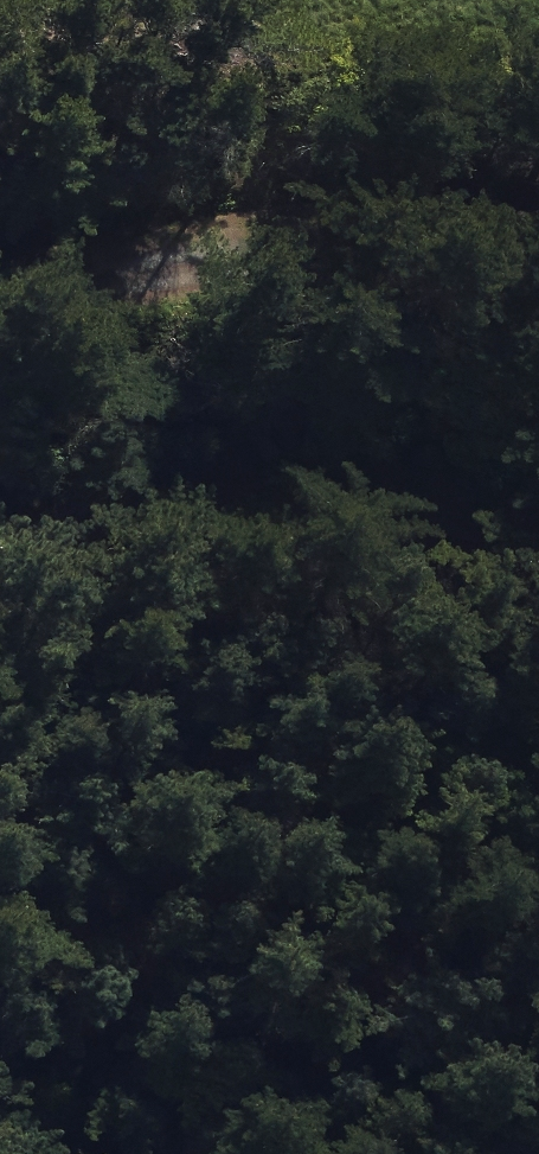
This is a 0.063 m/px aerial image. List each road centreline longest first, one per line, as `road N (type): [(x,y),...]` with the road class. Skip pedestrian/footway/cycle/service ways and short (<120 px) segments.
road 1 (track): [(538,242),(343,196),(0,276)]
road 2 (track): [(0,577),(58,563),(342,549),(538,586)]

